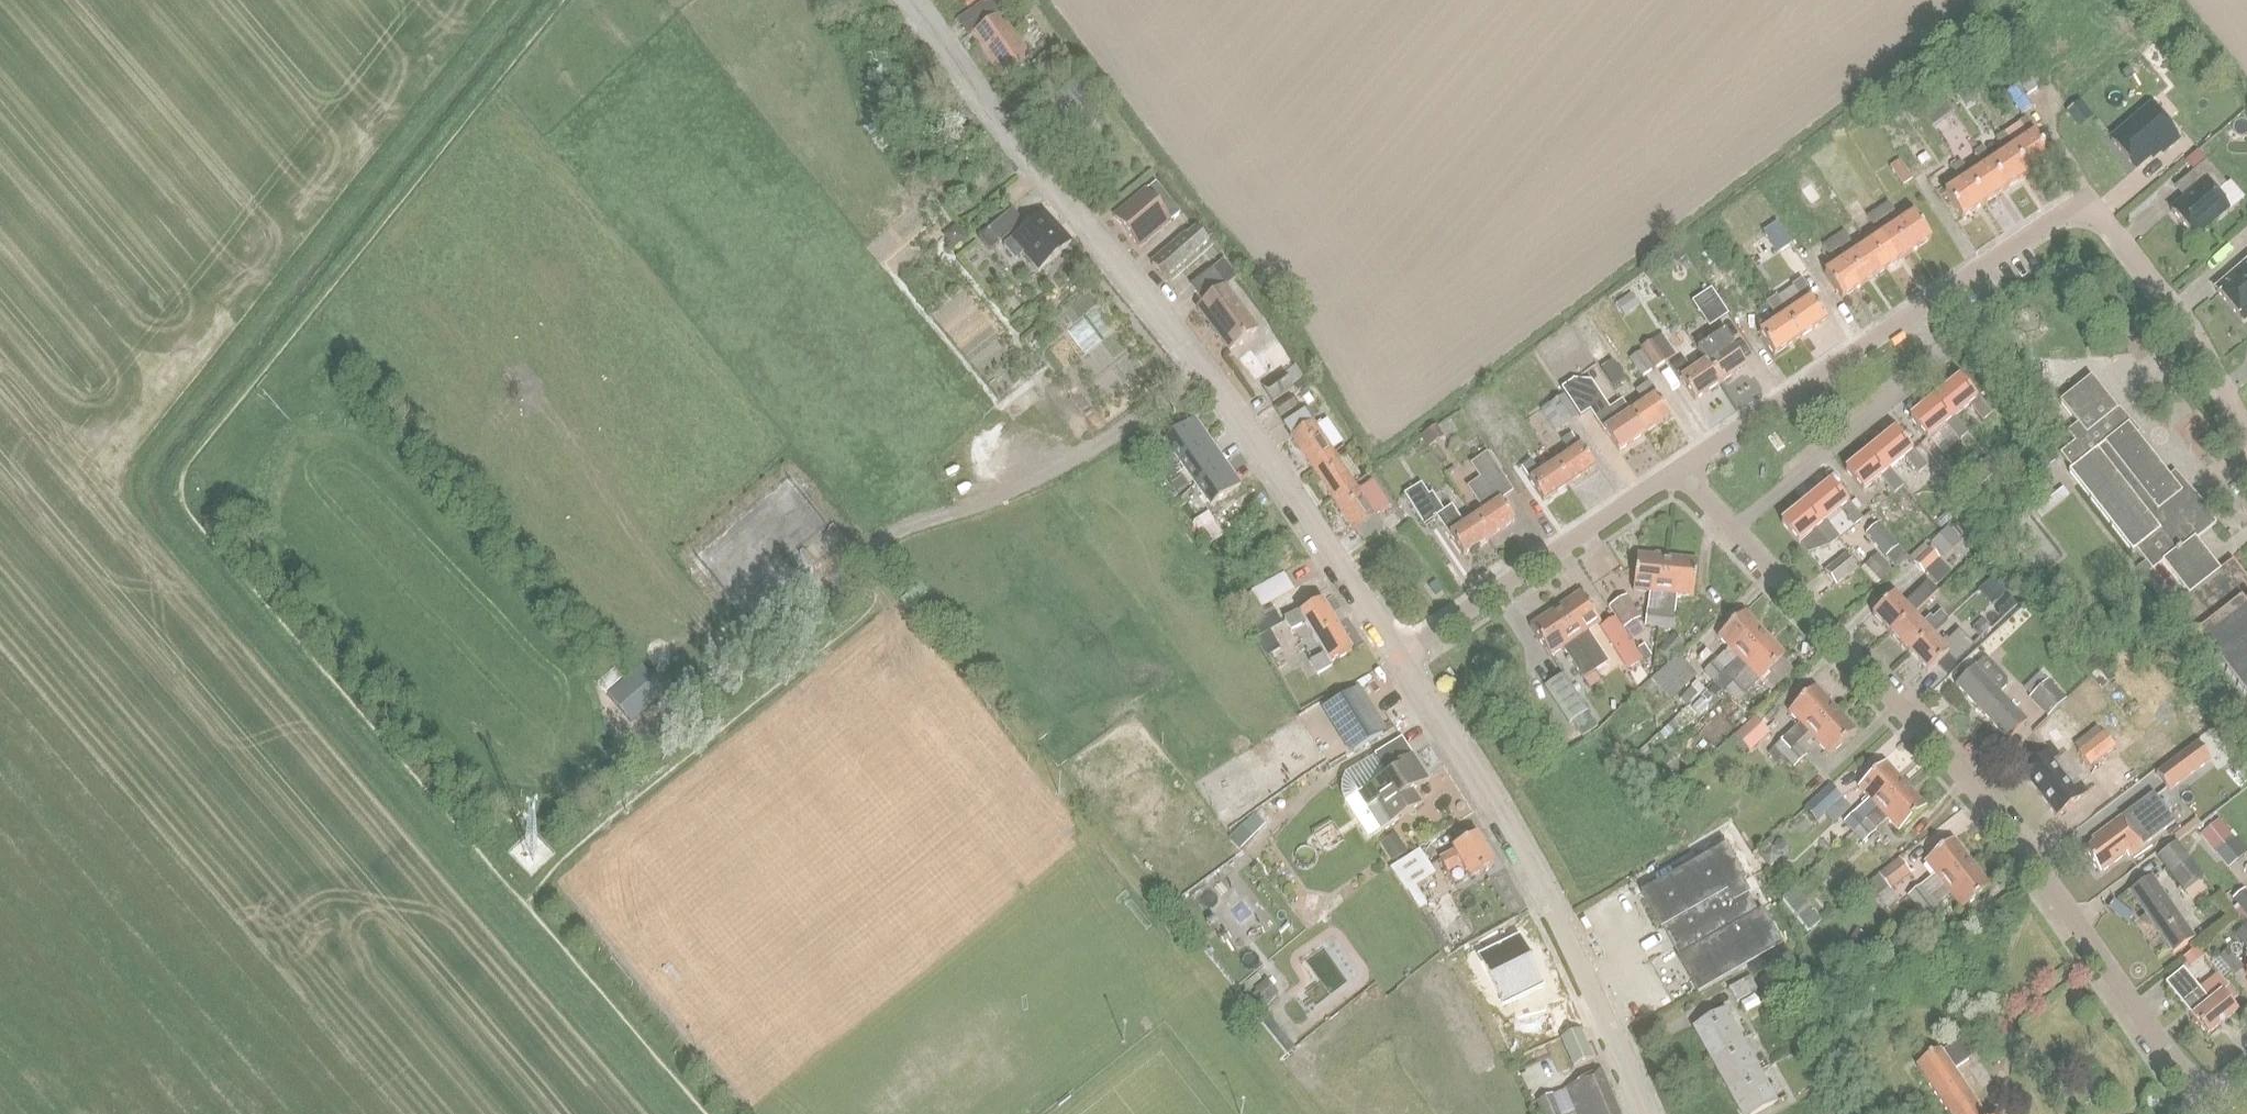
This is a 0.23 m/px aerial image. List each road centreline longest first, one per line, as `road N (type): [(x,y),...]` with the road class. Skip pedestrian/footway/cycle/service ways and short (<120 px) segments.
road 1 (residential): [(2208,1109),(1973,781),(1681,470)]
road 2 (tertiary): [(1401,659),(1240,420),(915,0)]
road 3 (residential): [(1681,470),(2087,199),(2176,311),(2246,426)]
road 4 (tertiary): [(1648,1113),(1534,871),(1401,659)]
road 5 (residential): [(1401,659),(1681,470)]

